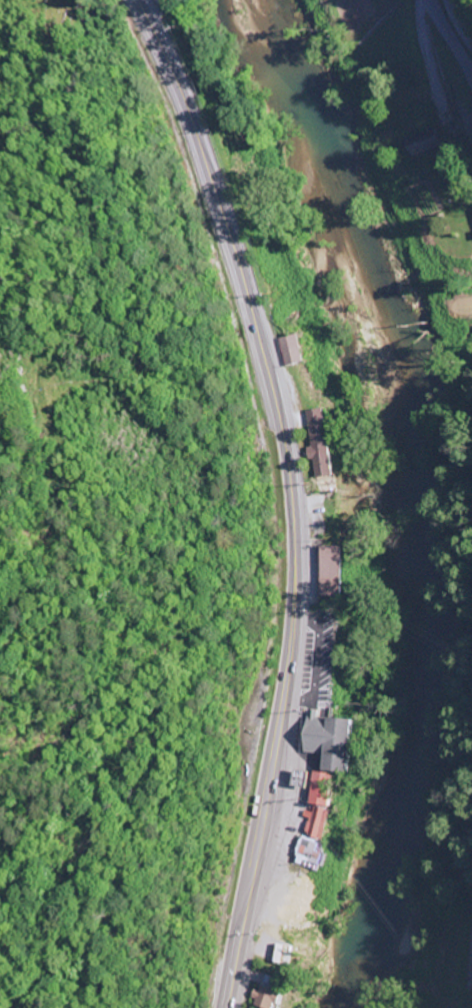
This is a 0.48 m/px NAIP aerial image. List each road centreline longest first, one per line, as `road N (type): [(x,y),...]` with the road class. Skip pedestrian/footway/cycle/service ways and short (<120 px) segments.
road 1 (primary): [(130,0),(217,222),(266,392),(288,526),(279,693),(219,1007)]

